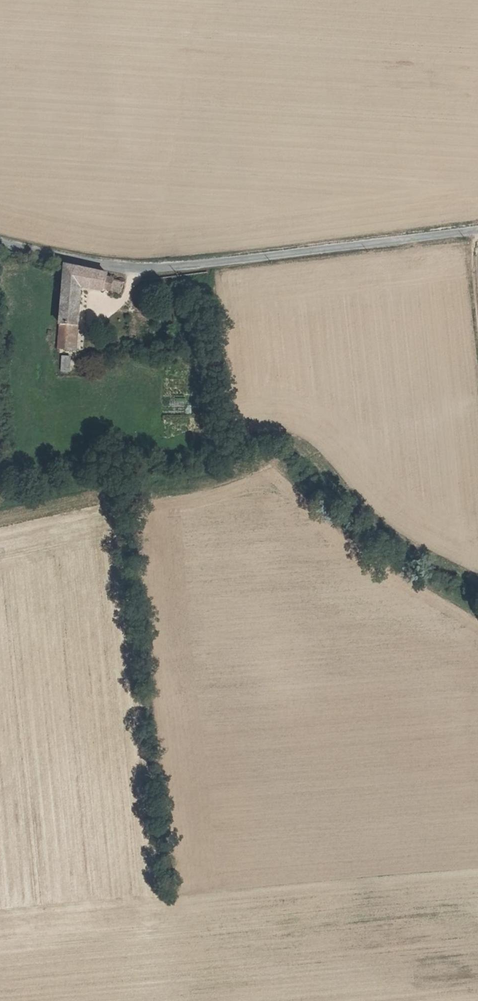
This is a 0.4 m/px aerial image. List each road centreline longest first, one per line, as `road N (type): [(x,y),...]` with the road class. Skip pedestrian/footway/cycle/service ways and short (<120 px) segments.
road 1 (unclassified): [(477,228),(170,267),(94,264),(0,243)]

